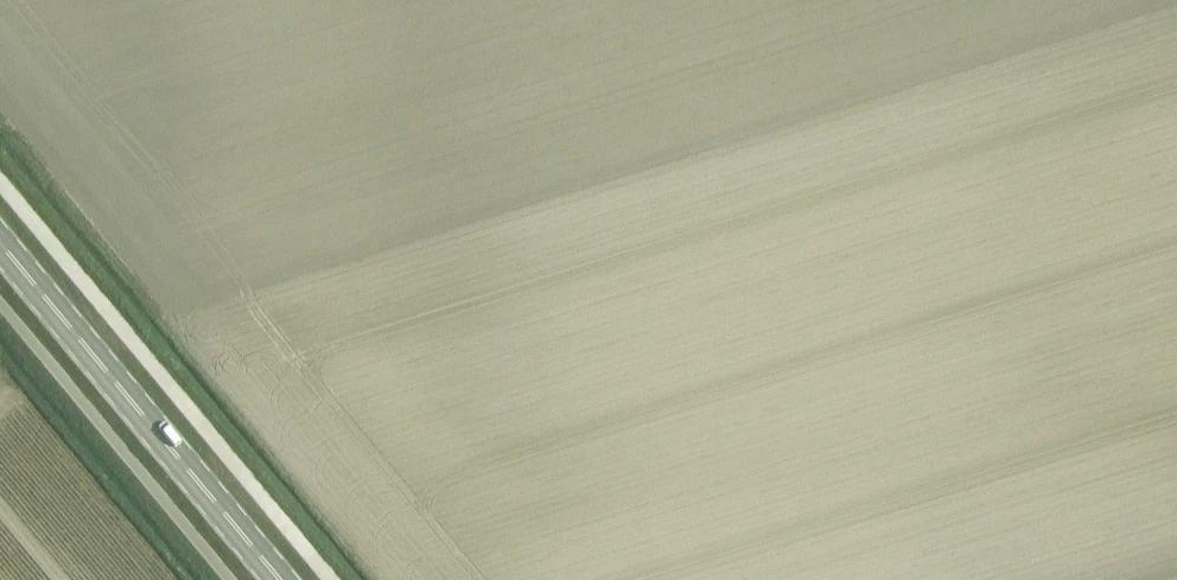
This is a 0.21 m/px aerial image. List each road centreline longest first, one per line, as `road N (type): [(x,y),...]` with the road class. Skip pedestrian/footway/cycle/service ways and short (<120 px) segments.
road 1 (primary): [(276,579),(0,245)]

